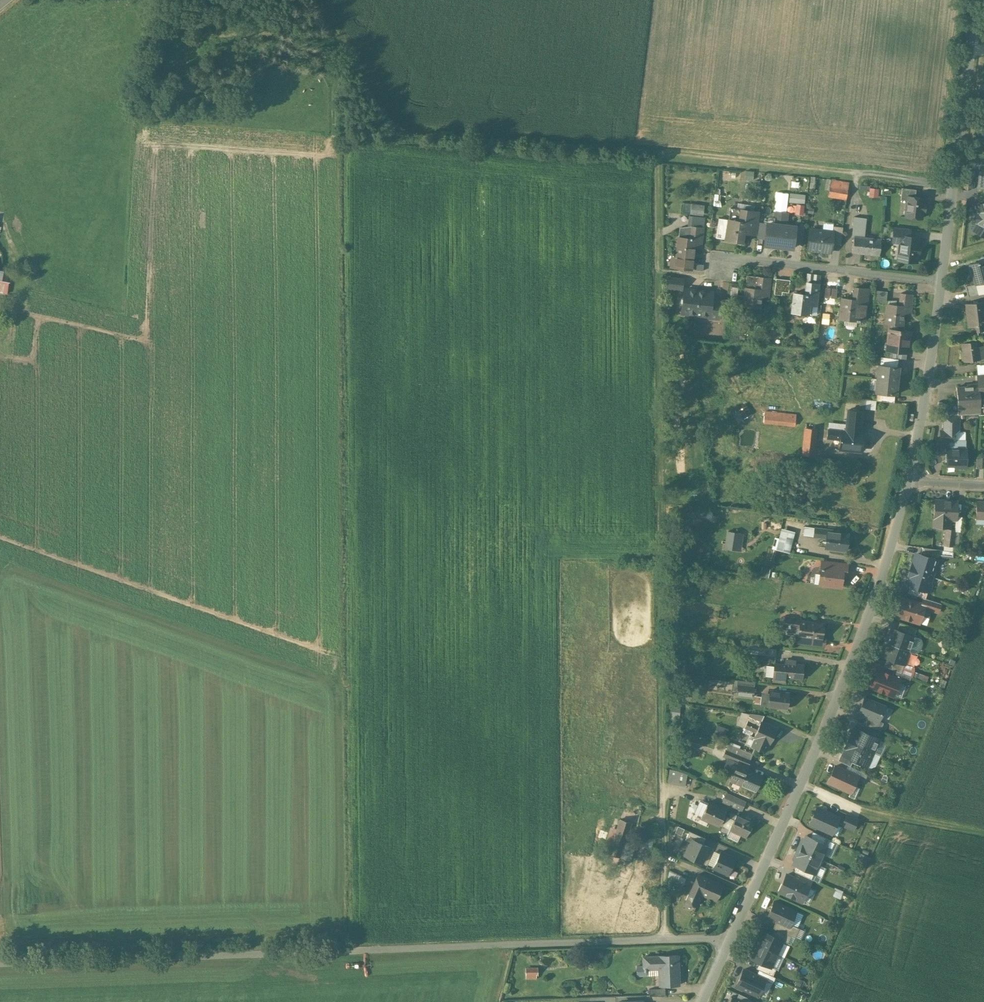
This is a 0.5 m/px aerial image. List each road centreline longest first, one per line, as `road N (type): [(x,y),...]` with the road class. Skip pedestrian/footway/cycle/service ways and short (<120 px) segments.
road 1 (residential): [(732,935),(0,964)]
road 2 (tertiary): [(732,935),(873,609),(909,480)]
road 3 (tertiary): [(941,283),(976,0)]
road 4 (residential): [(941,283),(717,255)]
road 5 (tertiary): [(909,480),(941,283)]

